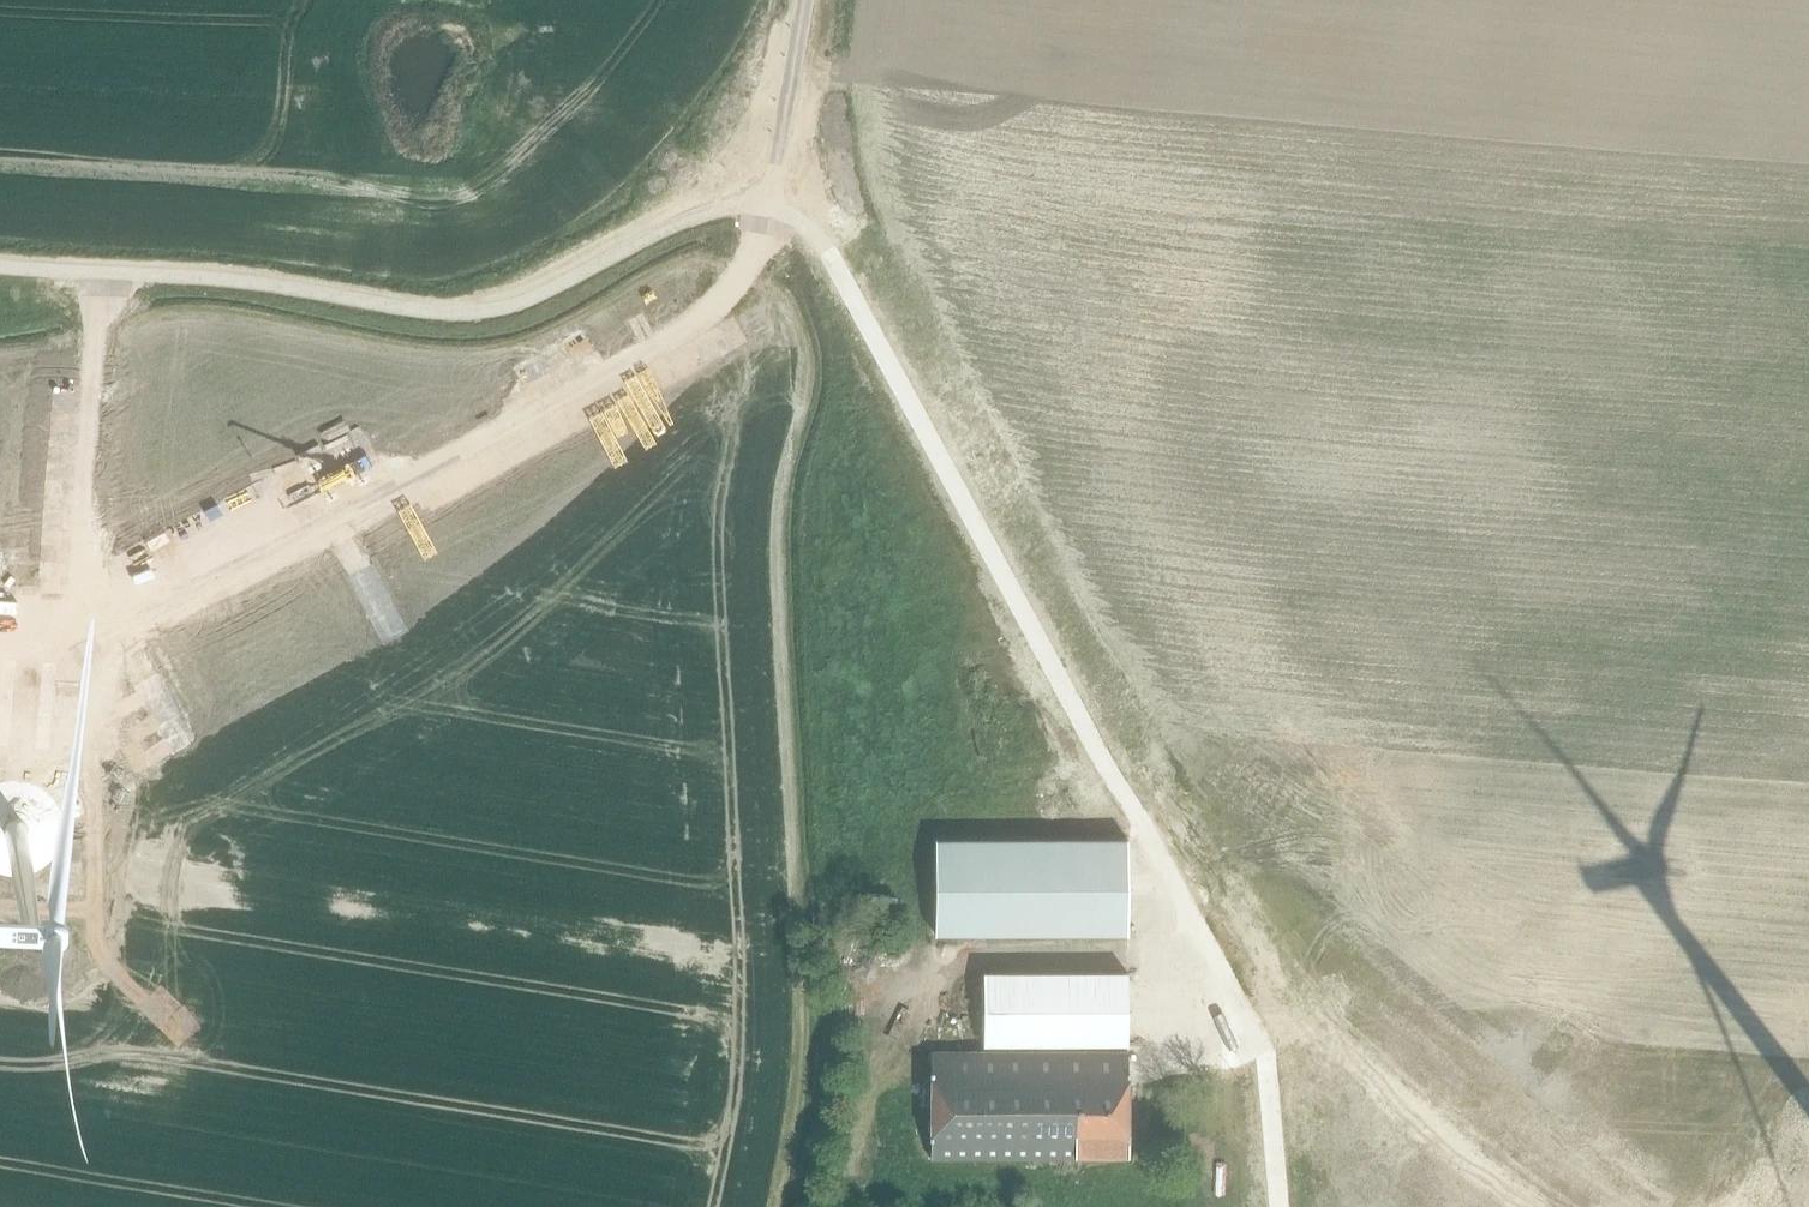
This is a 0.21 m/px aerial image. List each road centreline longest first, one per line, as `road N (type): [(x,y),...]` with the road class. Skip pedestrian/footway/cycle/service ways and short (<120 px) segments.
road 1 (unclassified): [(0,268),(278,286),(410,304),(503,297),(544,285),(704,202),(768,187),(786,202)]

